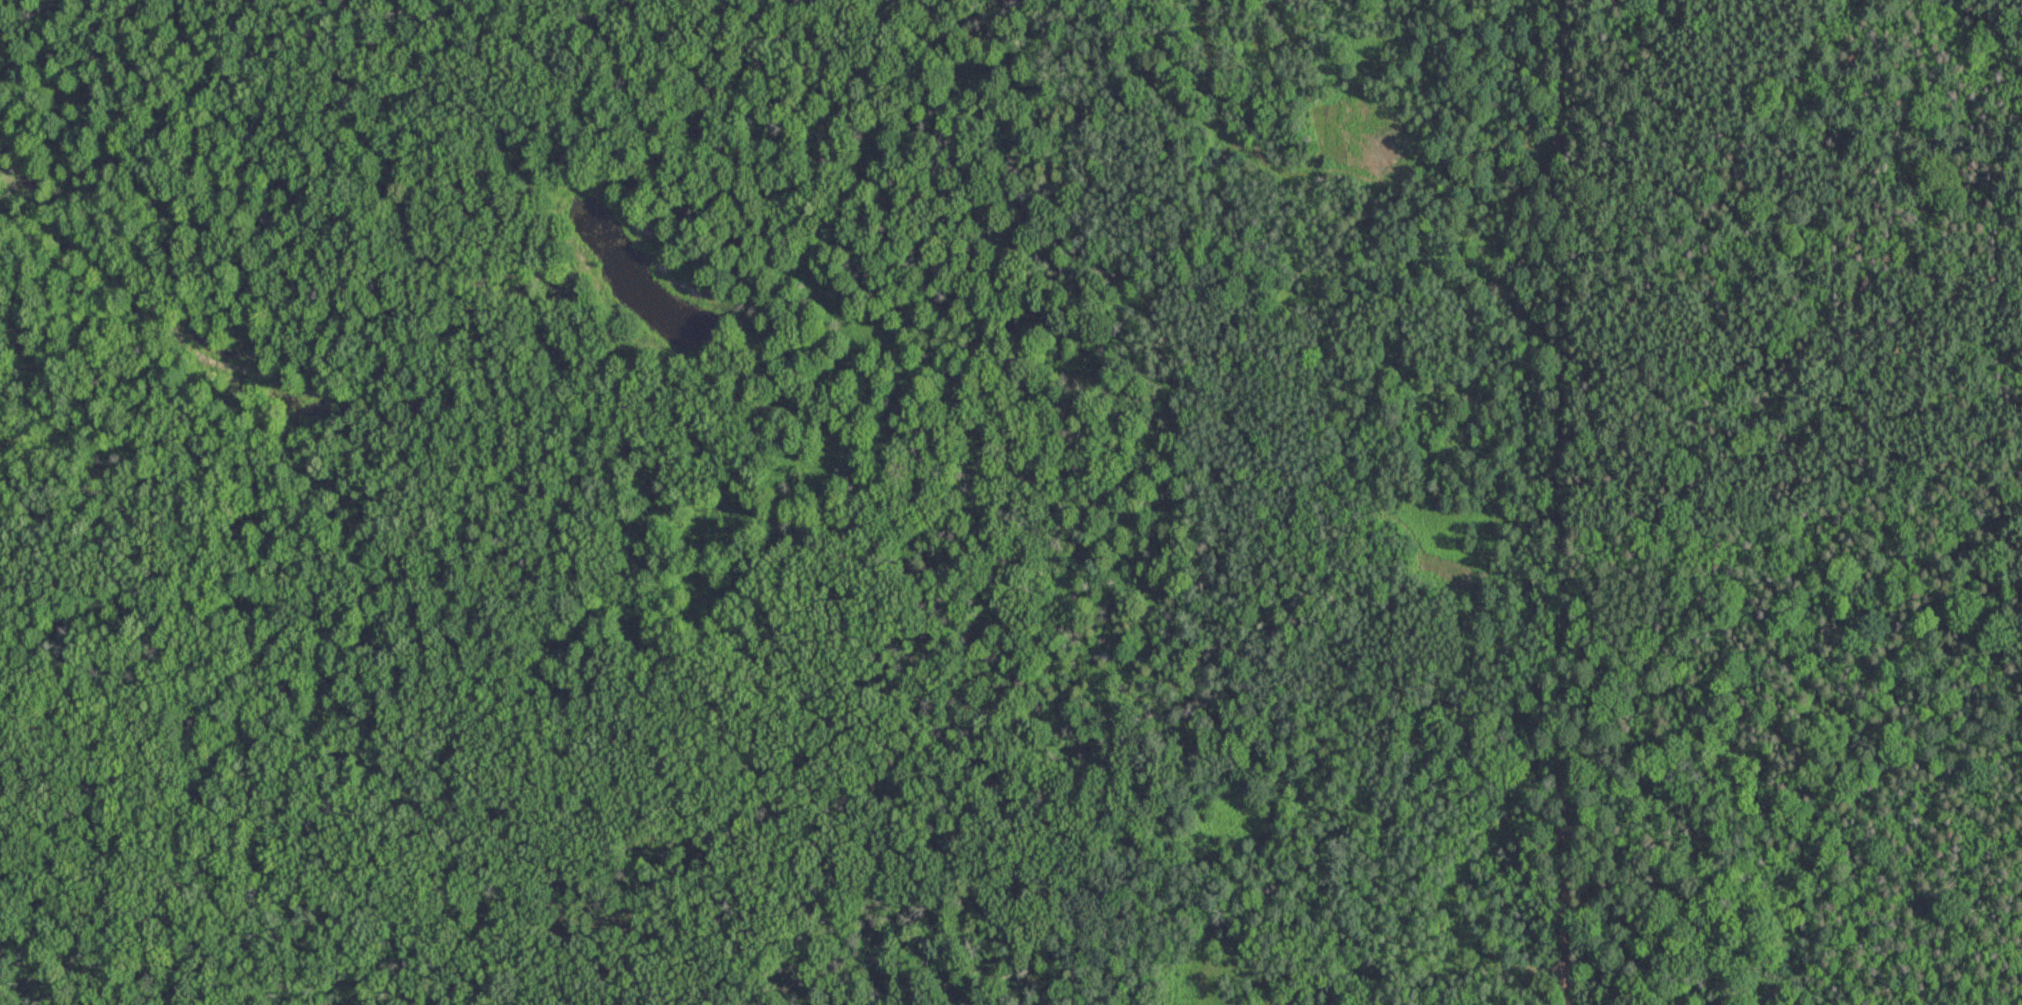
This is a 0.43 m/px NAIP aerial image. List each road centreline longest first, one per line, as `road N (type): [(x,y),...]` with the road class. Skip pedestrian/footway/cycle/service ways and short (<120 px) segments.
road 1 (residential): [(1555,1004),(1555,0)]

